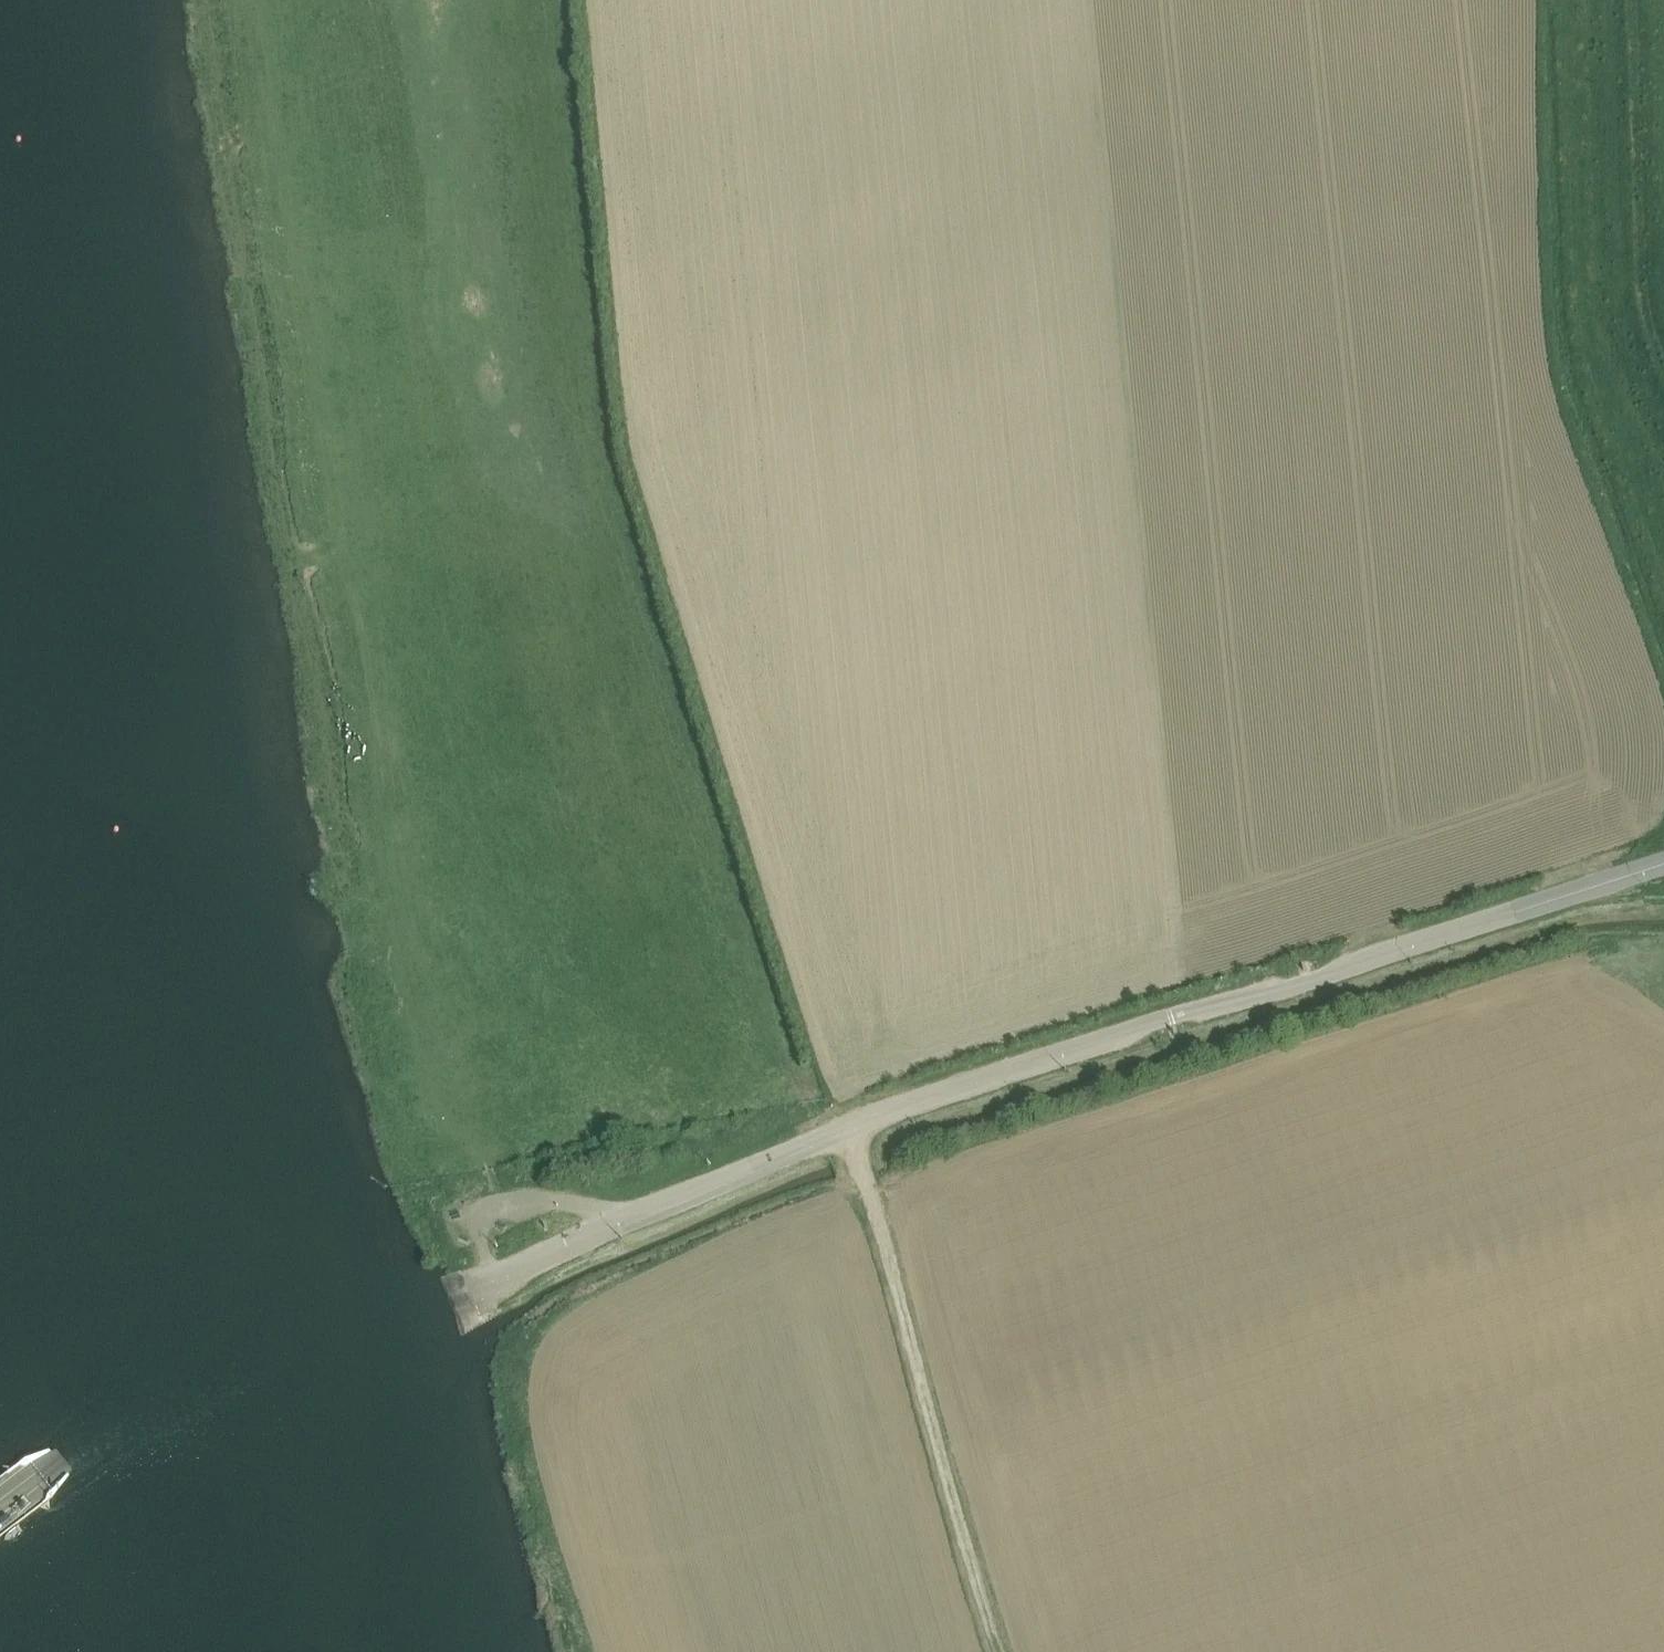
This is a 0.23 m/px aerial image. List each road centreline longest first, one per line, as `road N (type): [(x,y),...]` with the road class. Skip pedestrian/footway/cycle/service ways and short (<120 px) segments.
road 1 (tertiary): [(457,1300),(852,1125),(1663,865)]
road 2 (track): [(852,1125),(886,1217),(1009,1651)]
road 3 (track): [(1663,364),(1641,268),(1633,0)]

